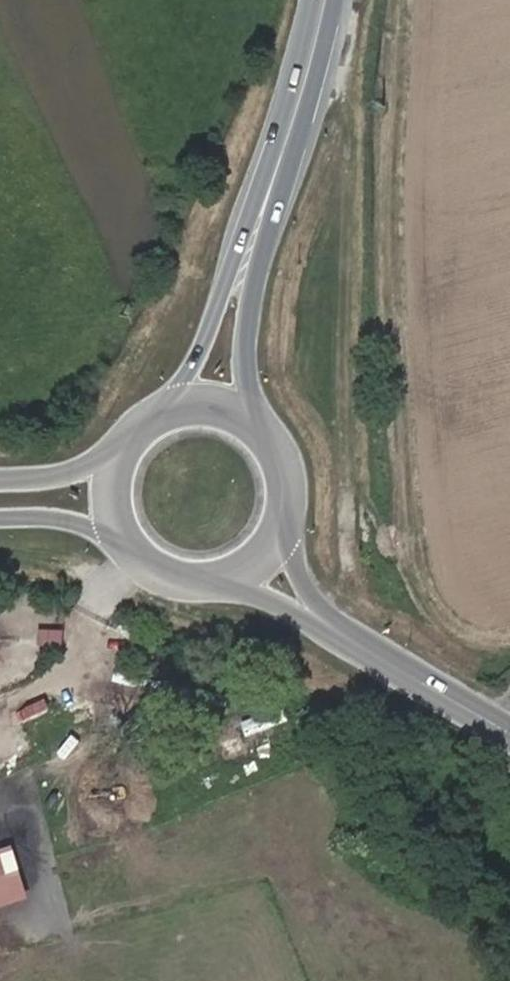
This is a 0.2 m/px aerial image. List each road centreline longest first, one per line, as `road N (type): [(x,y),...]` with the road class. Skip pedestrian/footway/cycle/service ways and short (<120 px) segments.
road 1 (tertiary): [(217,406),(331,0)]
road 2 (secondary): [(509,733),(342,633),(267,562)]
road 3 (secondary): [(114,502),(131,549),(171,581),(222,586),(267,562)]
road 4 (secondary): [(267,562),(285,539),(295,483),(269,432),(217,406)]
road 5 (secondary): [(217,406),(165,414),(143,429),(116,475),(114,502)]

